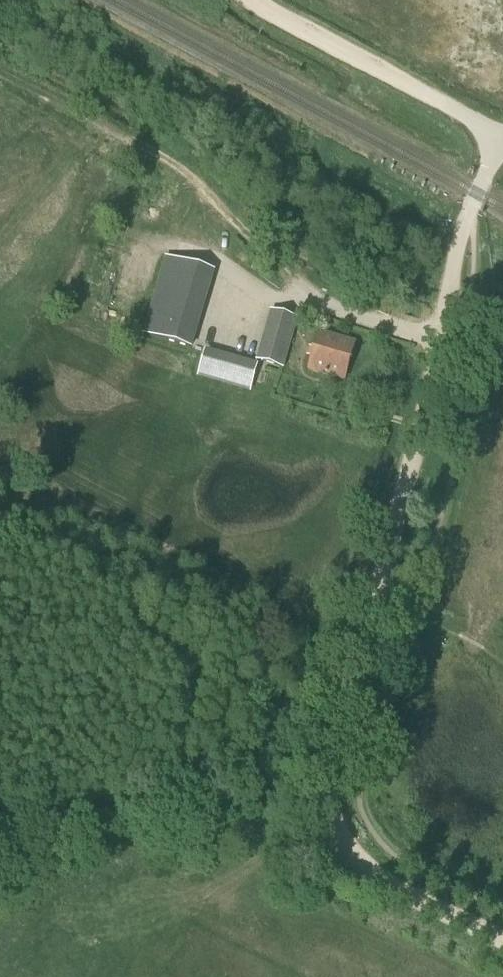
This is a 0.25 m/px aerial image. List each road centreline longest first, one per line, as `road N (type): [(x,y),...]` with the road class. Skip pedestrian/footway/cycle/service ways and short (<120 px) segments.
road 1 (track): [(339,837),(327,771),(471,213)]
road 2 (track): [(0,72),(213,187),(331,306),(435,338)]
road 3 (track): [(434,103),(248,0)]
road 4 (track): [(502,939),(367,871),(339,837)]

